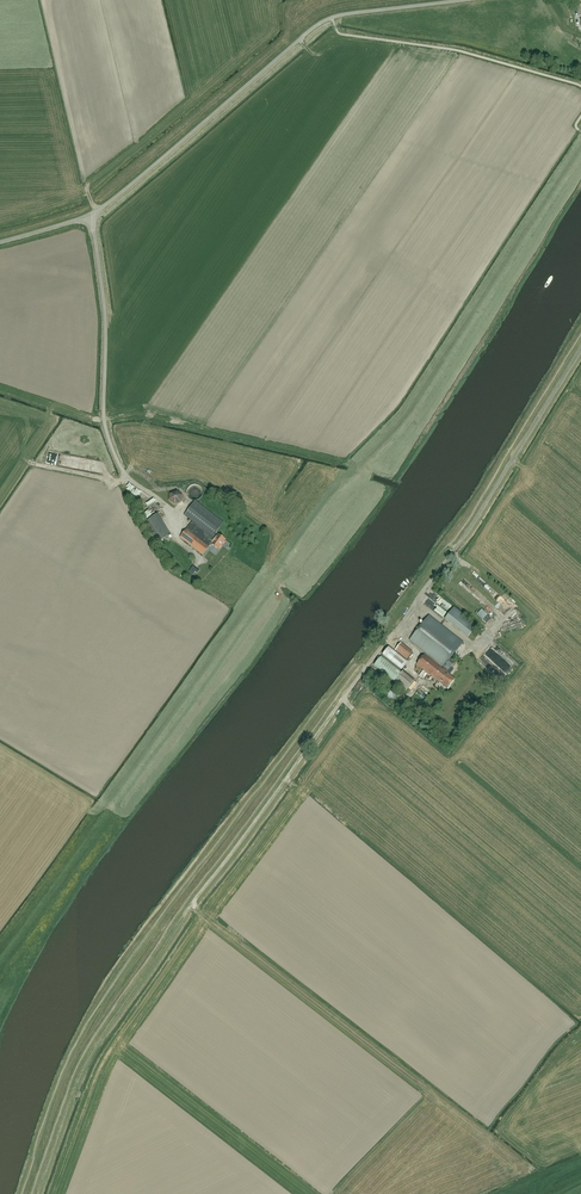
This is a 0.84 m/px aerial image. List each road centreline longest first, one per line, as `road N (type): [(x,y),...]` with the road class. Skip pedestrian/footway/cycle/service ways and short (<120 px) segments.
road 1 (track): [(34,1193),(75,1078),(189,904),(433,583)]
road 2 (unclassified): [(458,0),(323,21),(90,214)]
road 3 (unclassified): [(433,583),(580,349)]
road 4 (unclassified): [(130,482),(103,414),(105,319),(90,214)]

